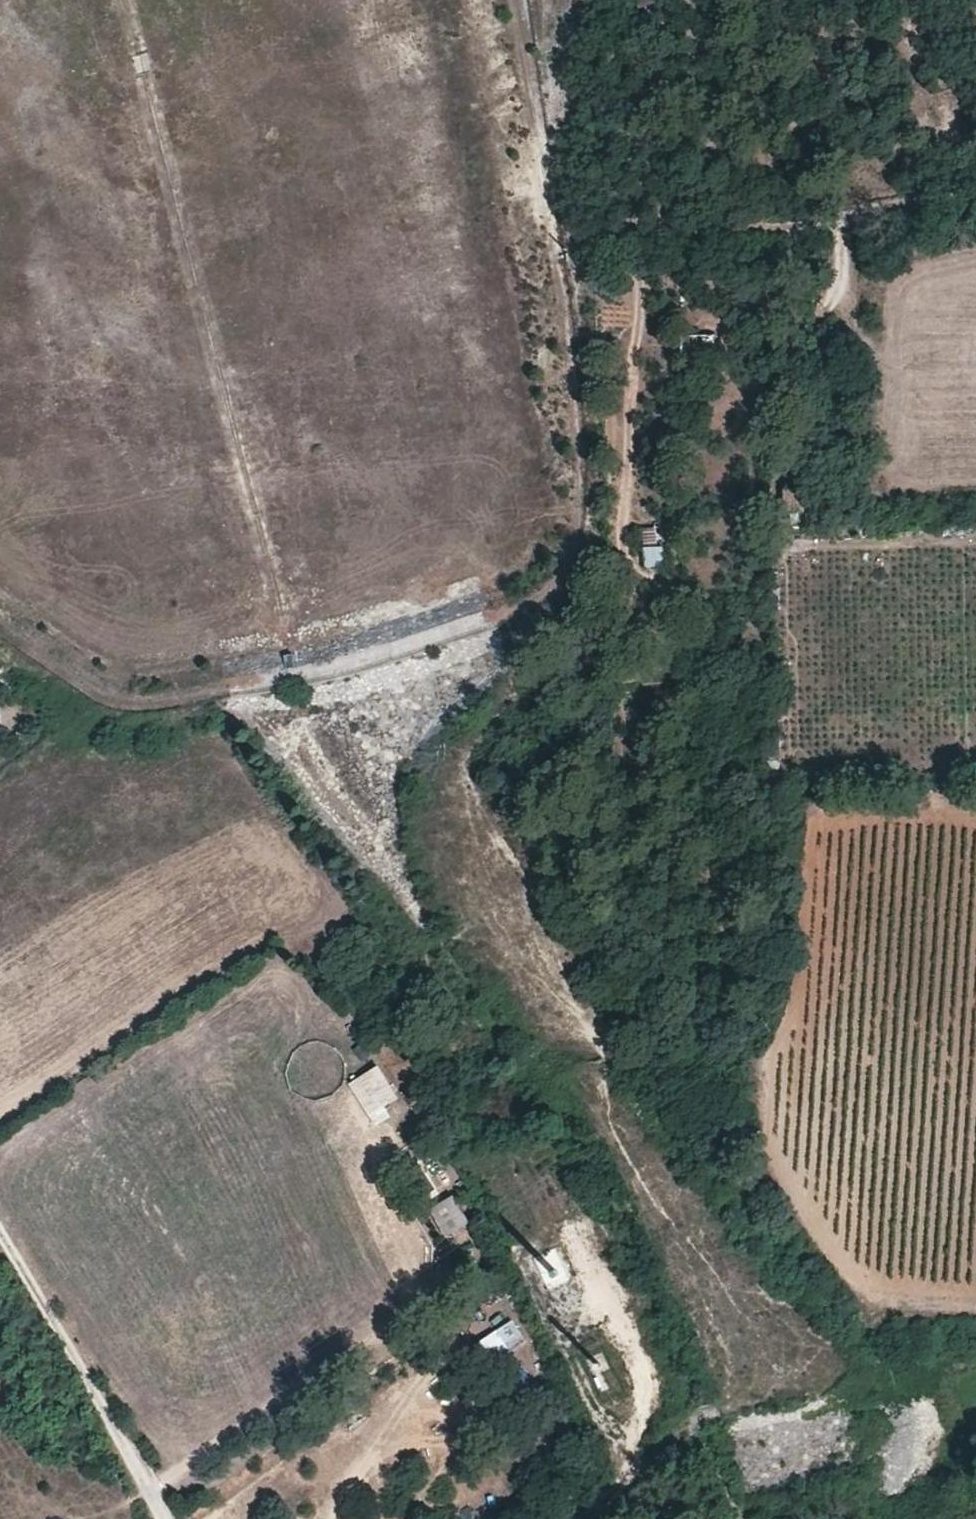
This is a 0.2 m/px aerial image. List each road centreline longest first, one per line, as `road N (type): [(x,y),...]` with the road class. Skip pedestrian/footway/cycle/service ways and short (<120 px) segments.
road 1 (track): [(0,1225),(161,1518)]
road 2 (track): [(594,1518),(637,1470),(580,1376)]

